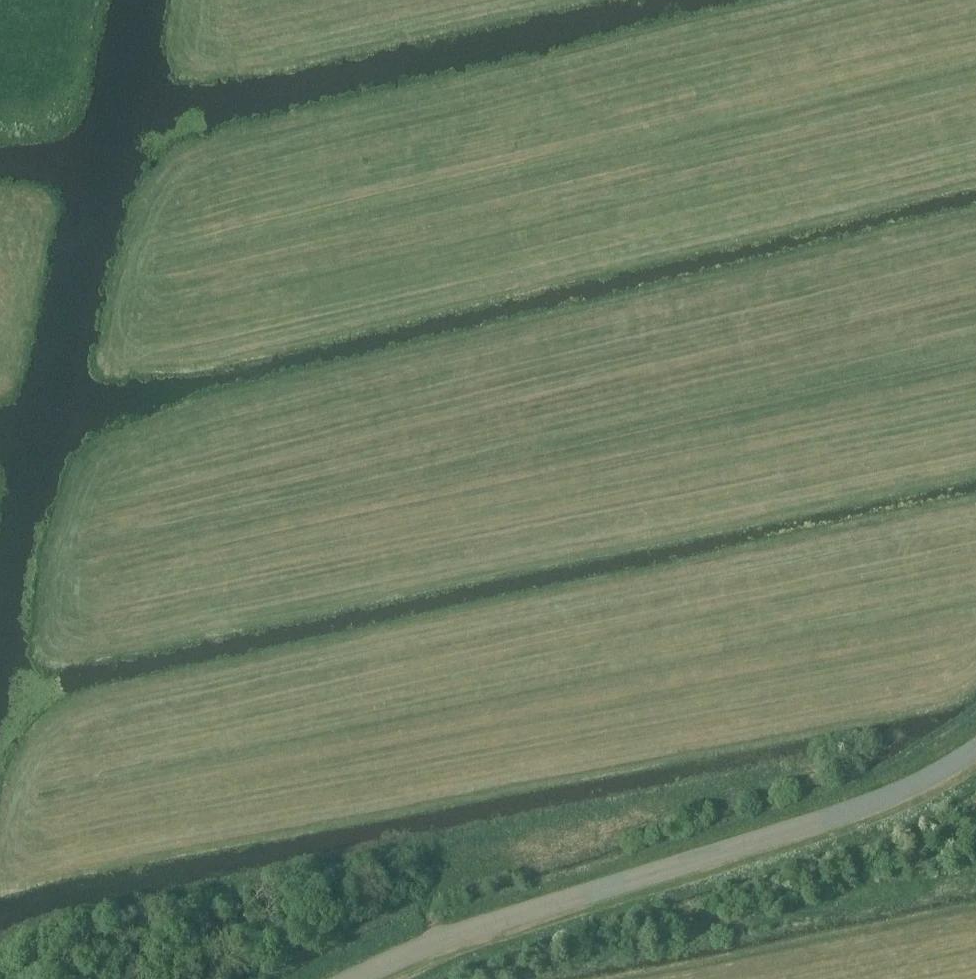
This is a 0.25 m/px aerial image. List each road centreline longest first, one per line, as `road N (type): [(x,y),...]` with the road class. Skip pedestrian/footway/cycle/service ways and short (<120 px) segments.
road 1 (unclassified): [(359,978),(431,945),(826,818),(899,791),(975,747)]

